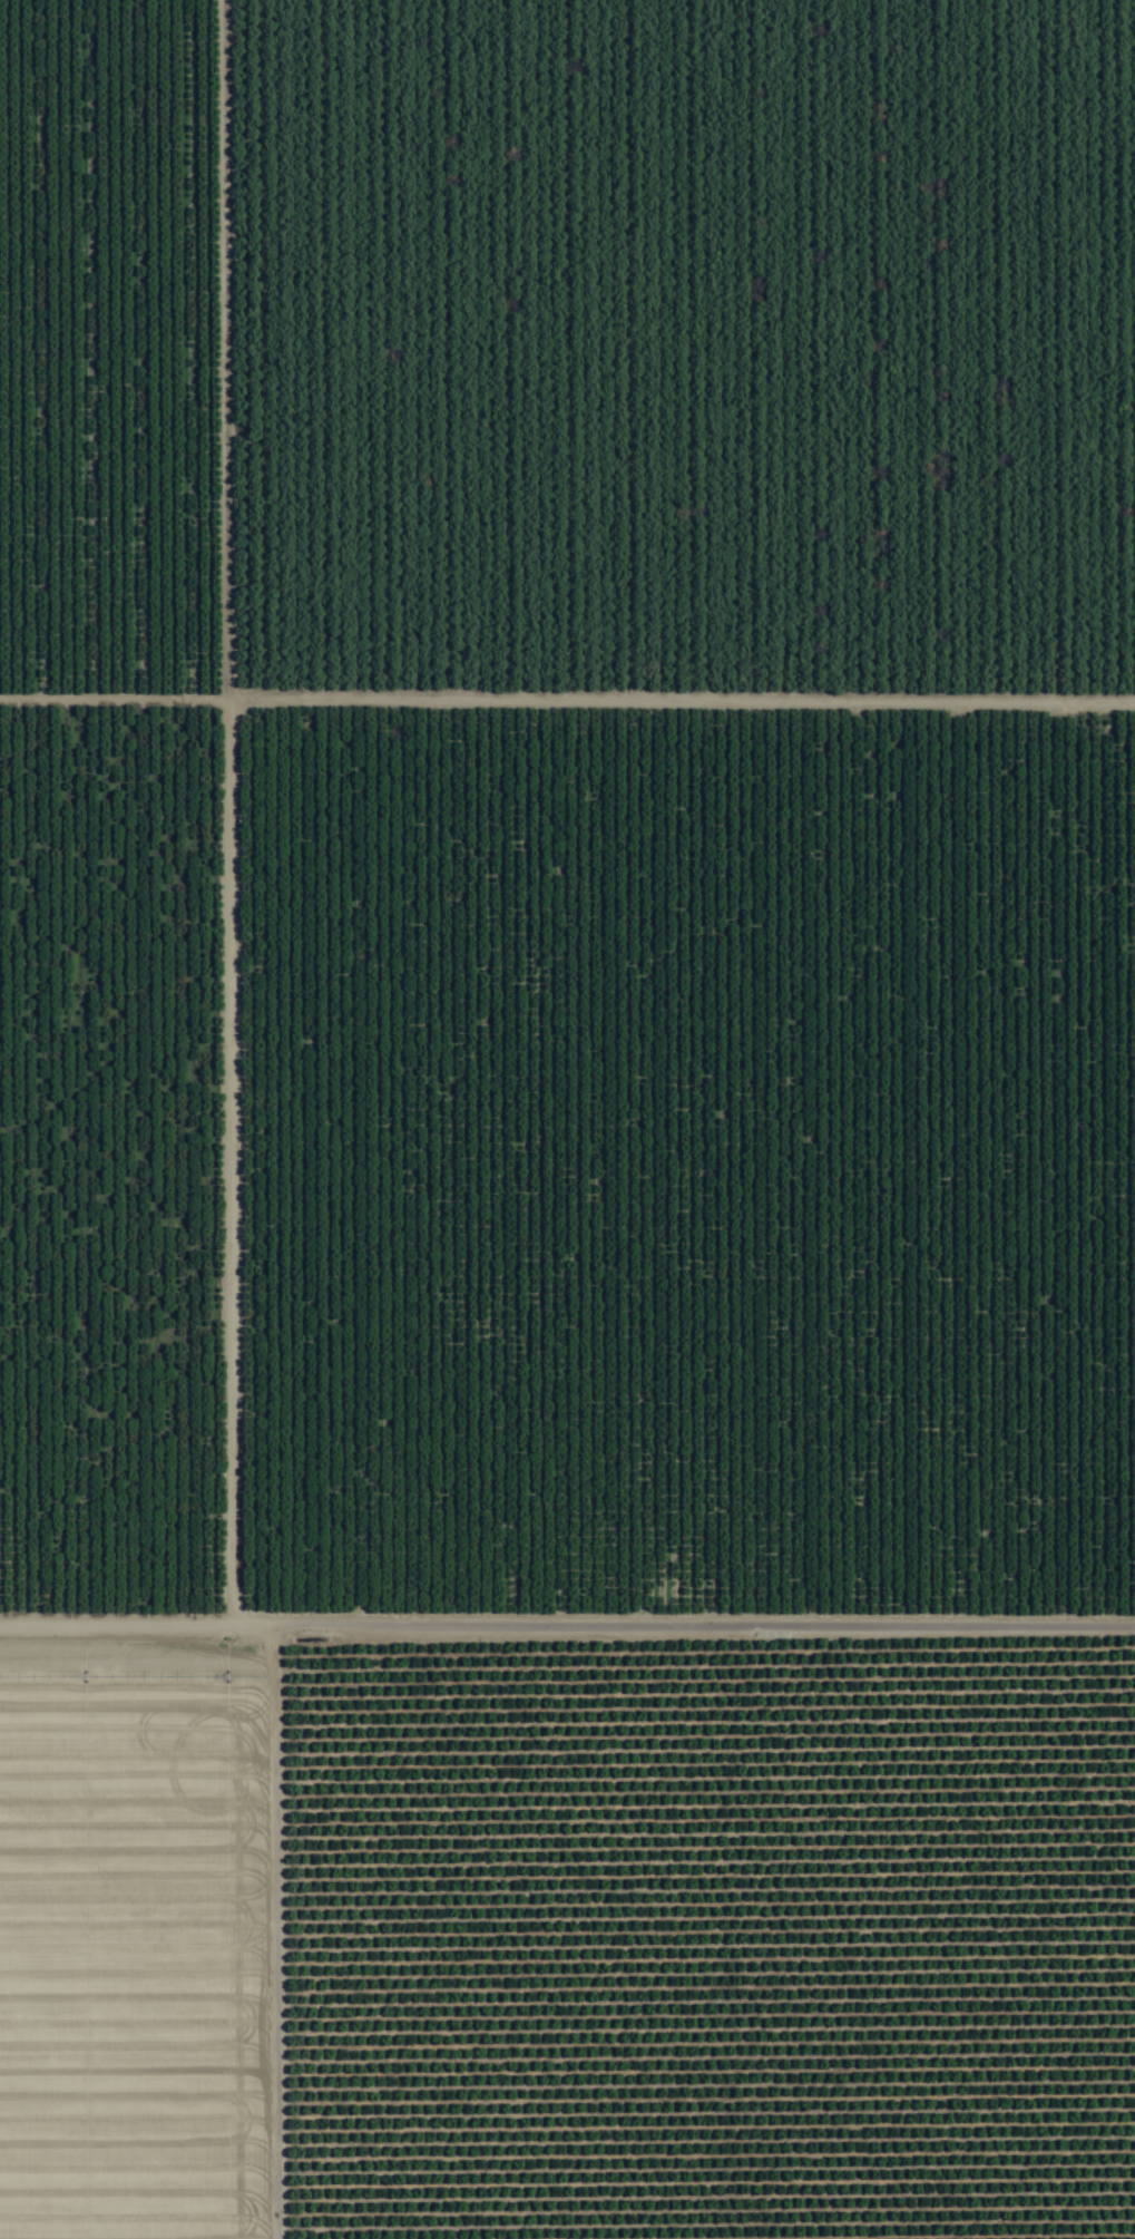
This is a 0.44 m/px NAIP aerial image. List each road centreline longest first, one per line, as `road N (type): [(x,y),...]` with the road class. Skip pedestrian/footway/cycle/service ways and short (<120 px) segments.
road 1 (residential): [(237,2238),(231,1604)]

